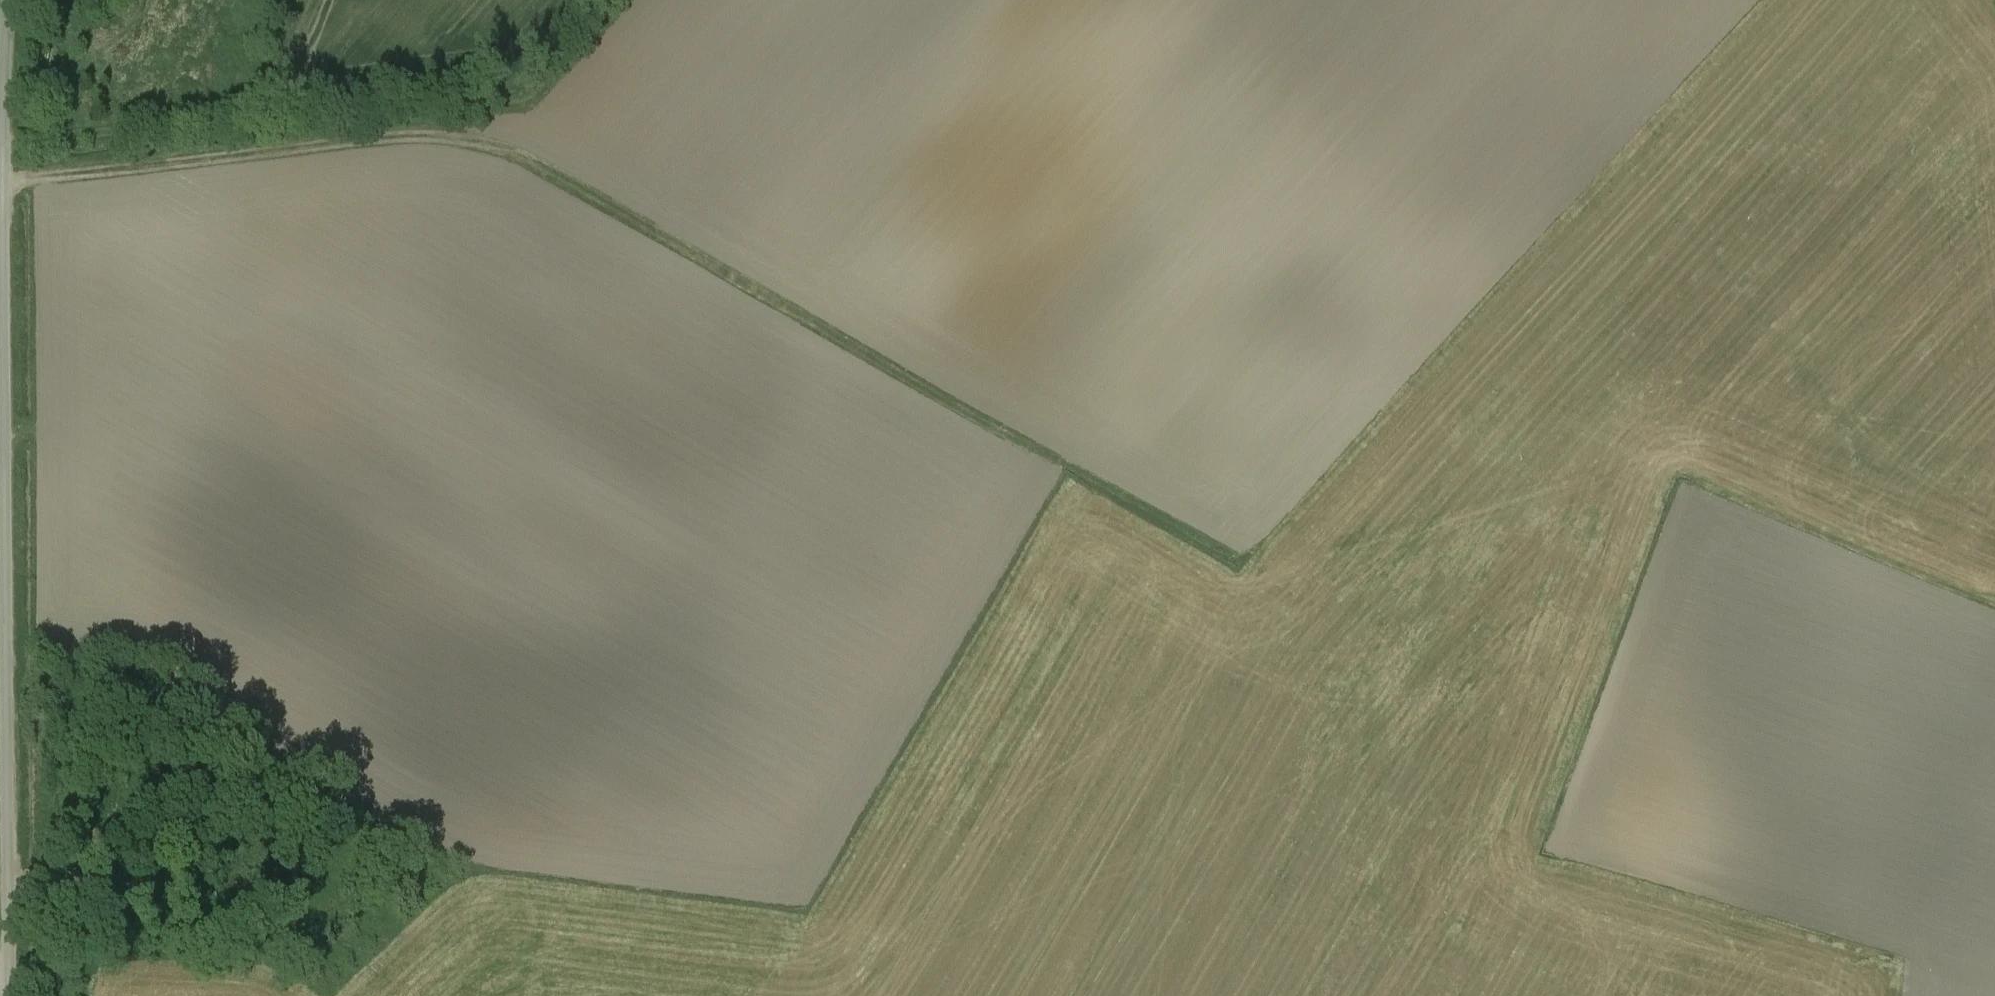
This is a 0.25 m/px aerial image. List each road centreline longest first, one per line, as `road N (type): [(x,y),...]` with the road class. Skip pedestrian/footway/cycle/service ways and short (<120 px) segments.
road 1 (track): [(8,179),(380,135),(438,134),(491,148),(1237,559)]
road 2 (unclassified): [(13,0),(15,995)]

